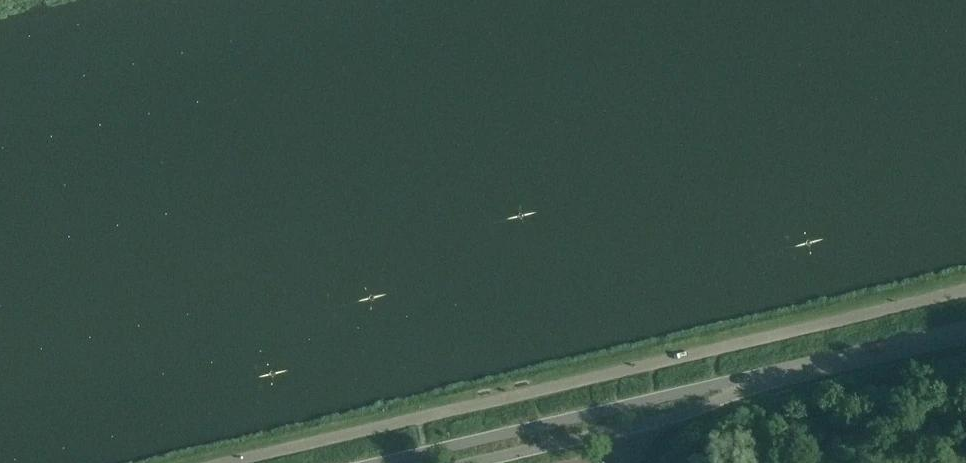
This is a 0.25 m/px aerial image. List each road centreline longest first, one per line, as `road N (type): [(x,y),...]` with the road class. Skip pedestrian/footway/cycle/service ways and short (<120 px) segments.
road 1 (tertiary): [(762,375),(381,462)]
road 2 (tertiary): [(472,462),(676,415),(762,375)]
road 3 (tertiary): [(762,375),(965,331)]

